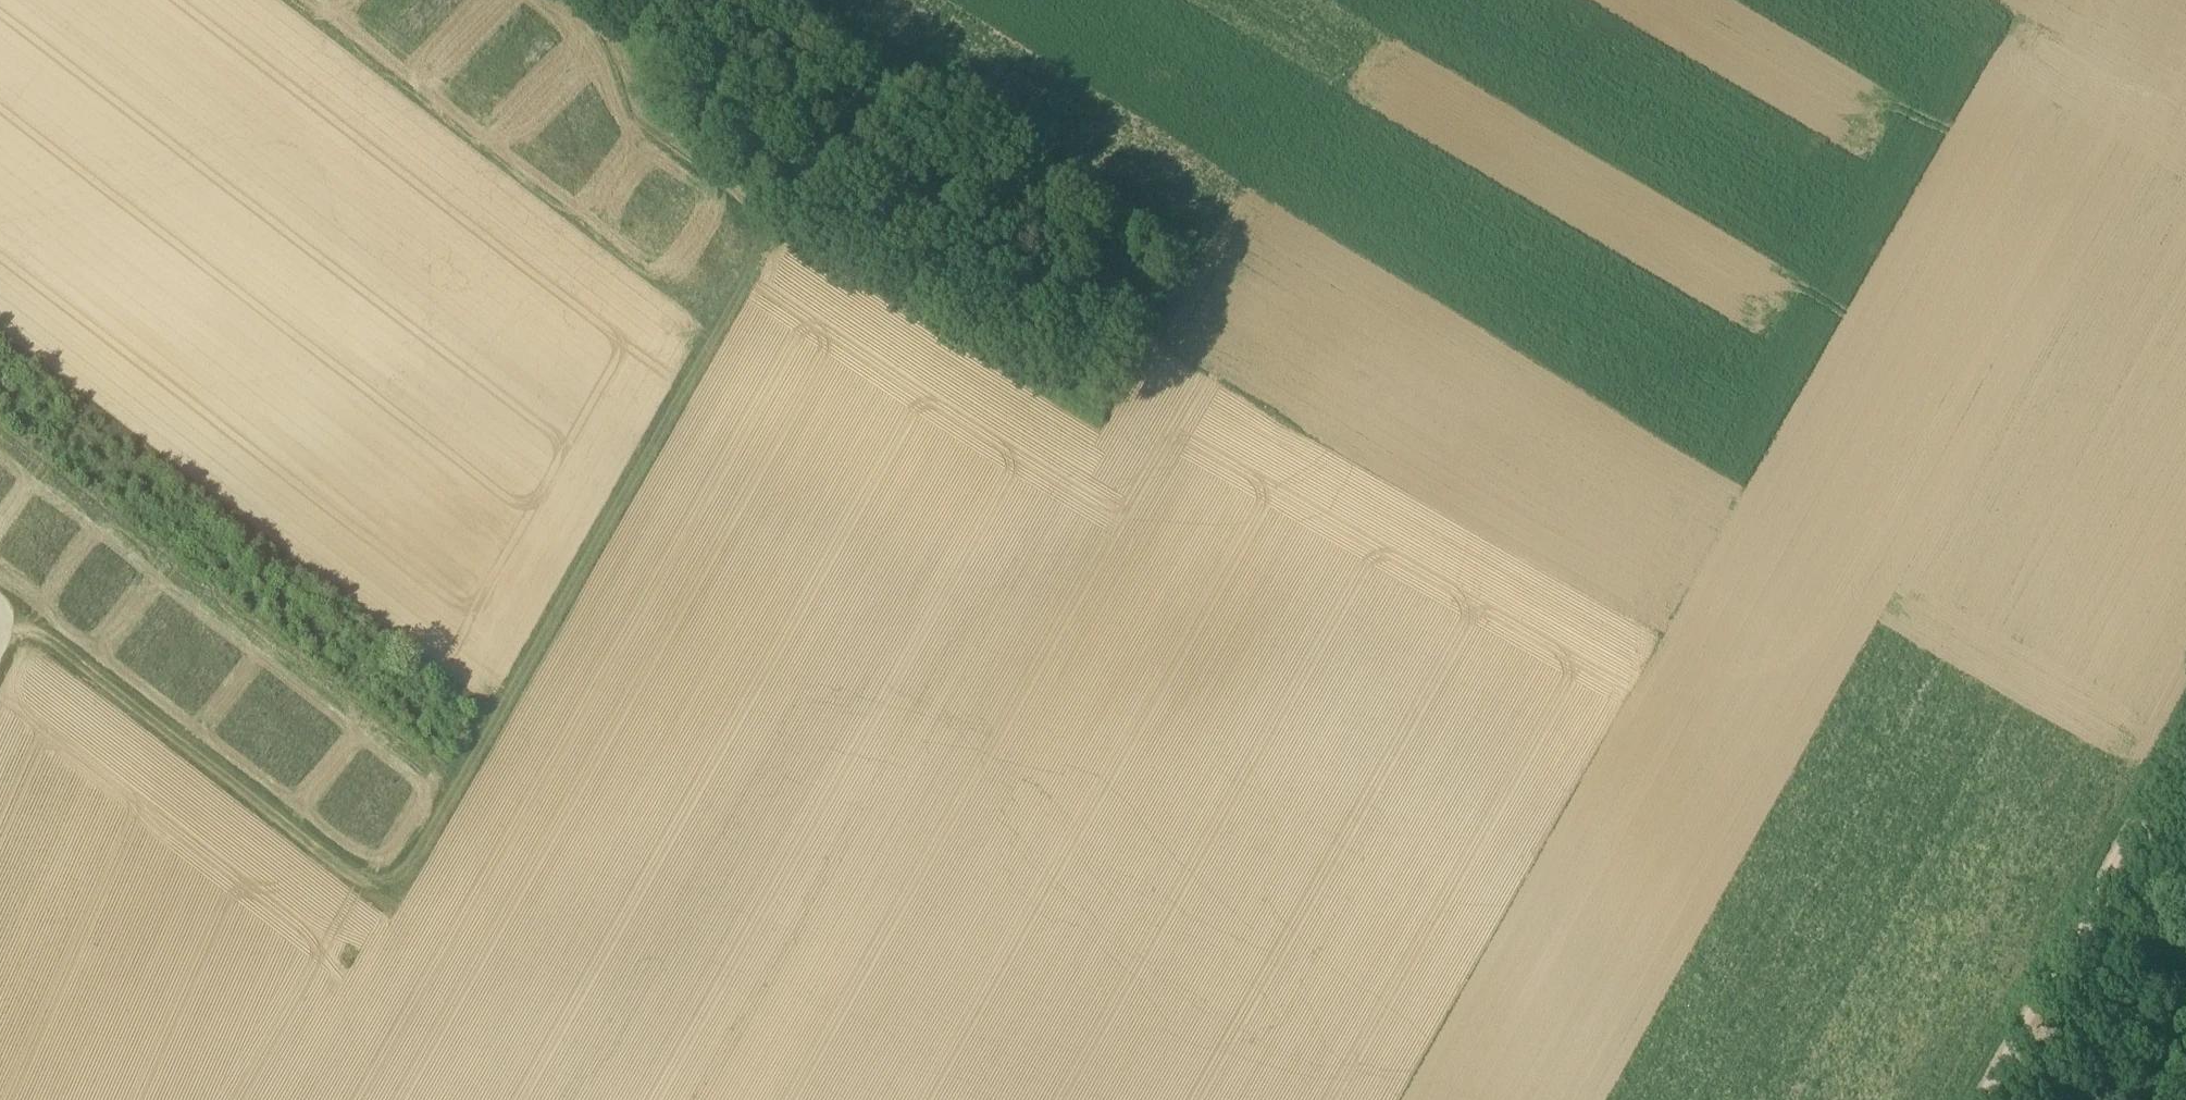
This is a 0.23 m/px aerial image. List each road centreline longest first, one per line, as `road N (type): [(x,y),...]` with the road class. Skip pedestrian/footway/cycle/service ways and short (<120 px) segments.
road 1 (track): [(779,239),(401,885),(365,891),(42,641),(0,636)]
road 2 (track): [(1982,1099),(2138,823)]

